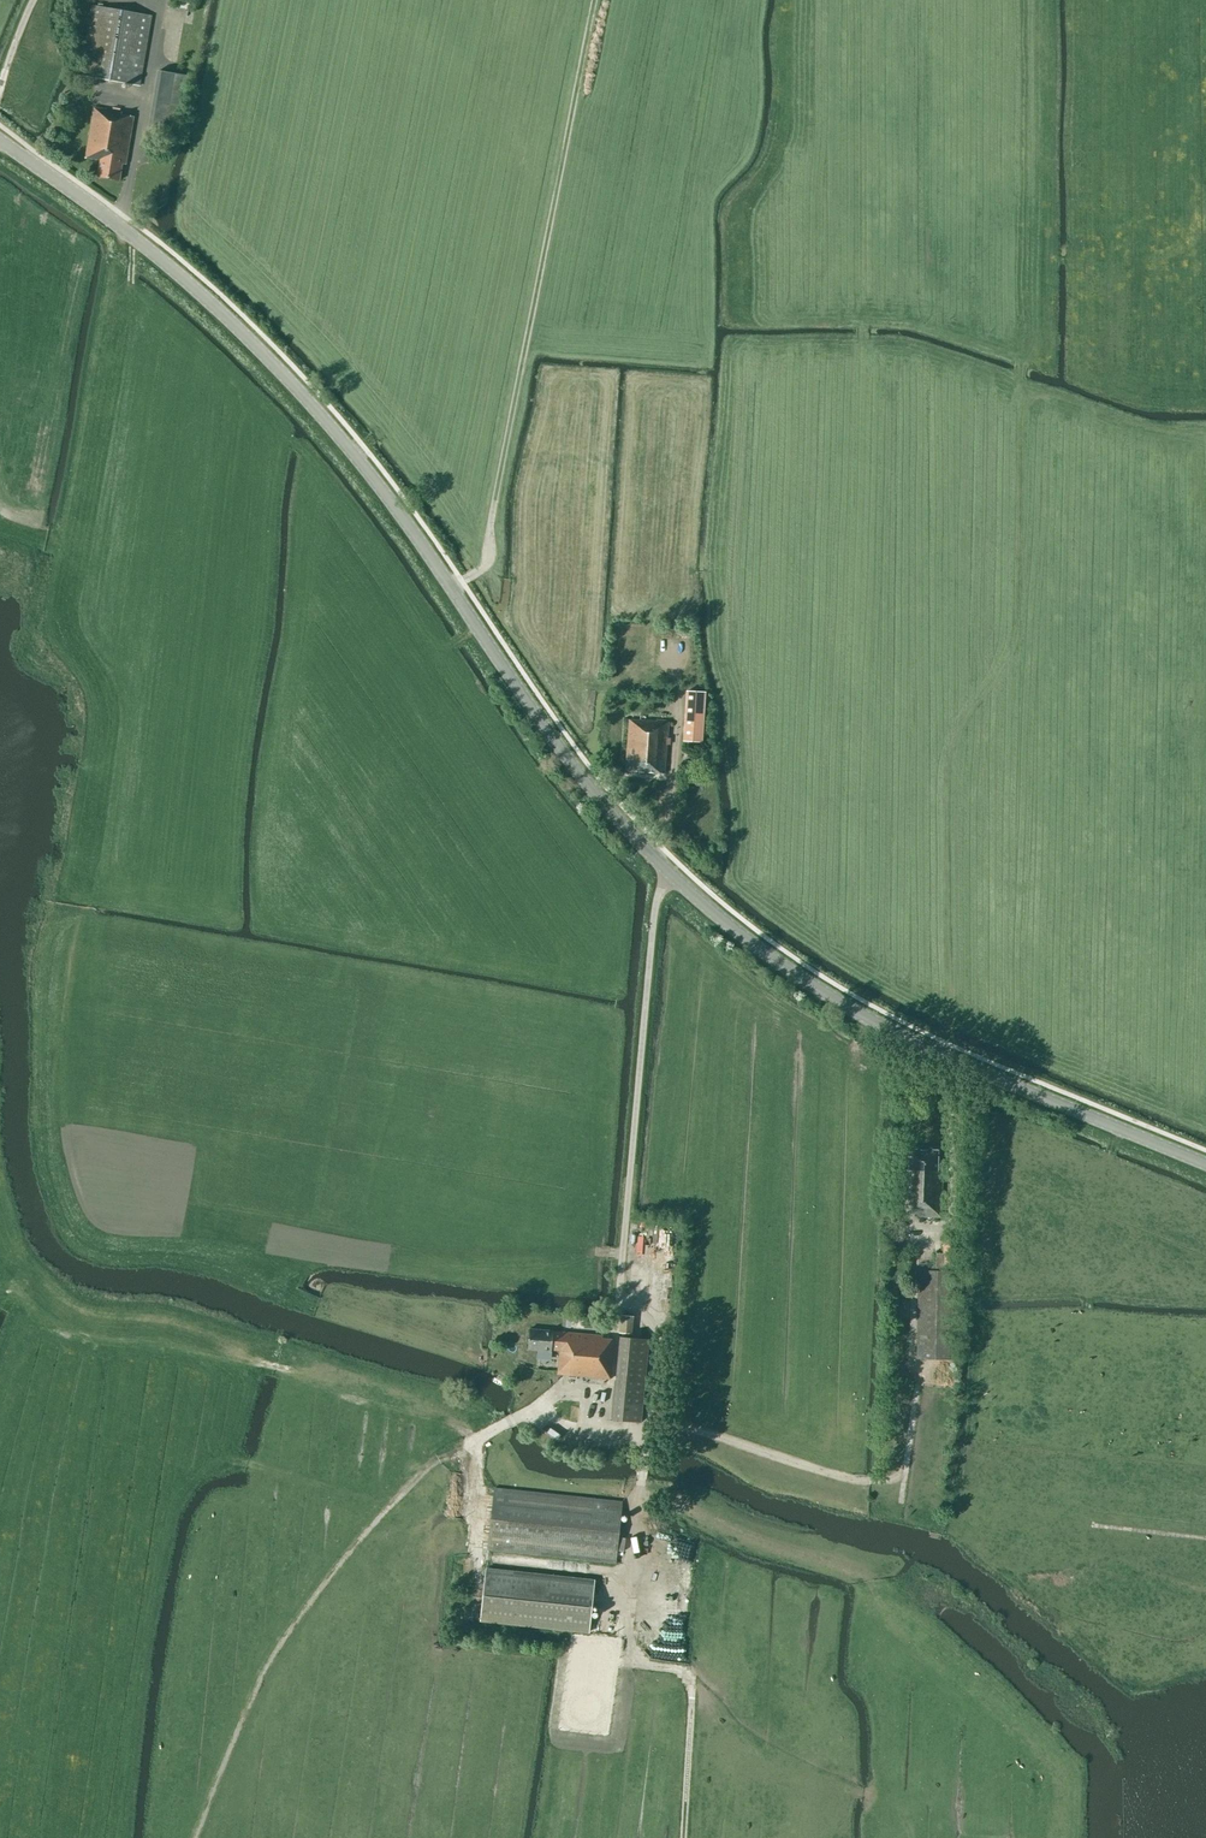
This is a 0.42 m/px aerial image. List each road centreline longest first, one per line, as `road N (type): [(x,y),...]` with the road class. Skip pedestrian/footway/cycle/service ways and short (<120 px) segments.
road 1 (tertiary): [(1205,1164),(882,1025),(705,906),(569,762),(414,534),(305,397),(157,256),(0,141)]
road 2 (track): [(449,586),(485,564),(577,92),(595,55),(645,0)]

